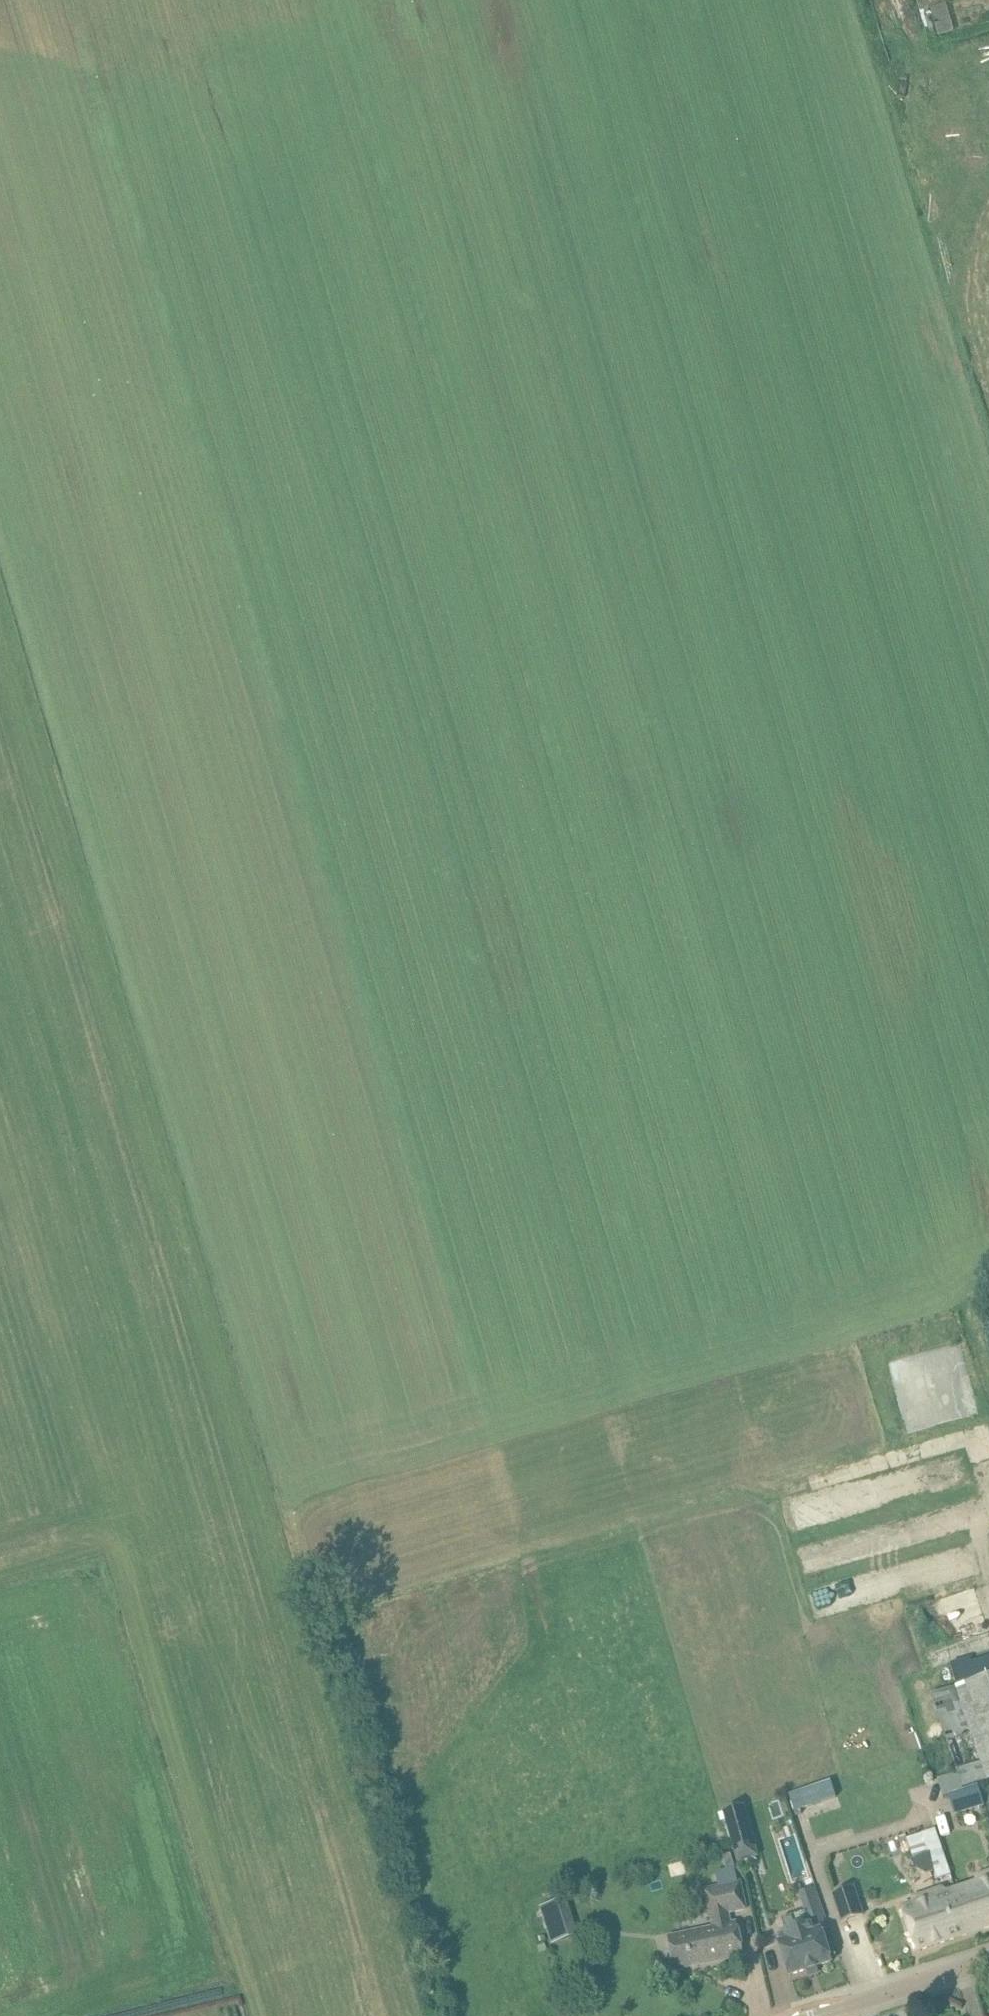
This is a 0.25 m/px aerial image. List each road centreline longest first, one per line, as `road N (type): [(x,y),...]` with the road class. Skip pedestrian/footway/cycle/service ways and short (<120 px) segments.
road 1 (tertiary): [(814,2015),(988,1962)]

